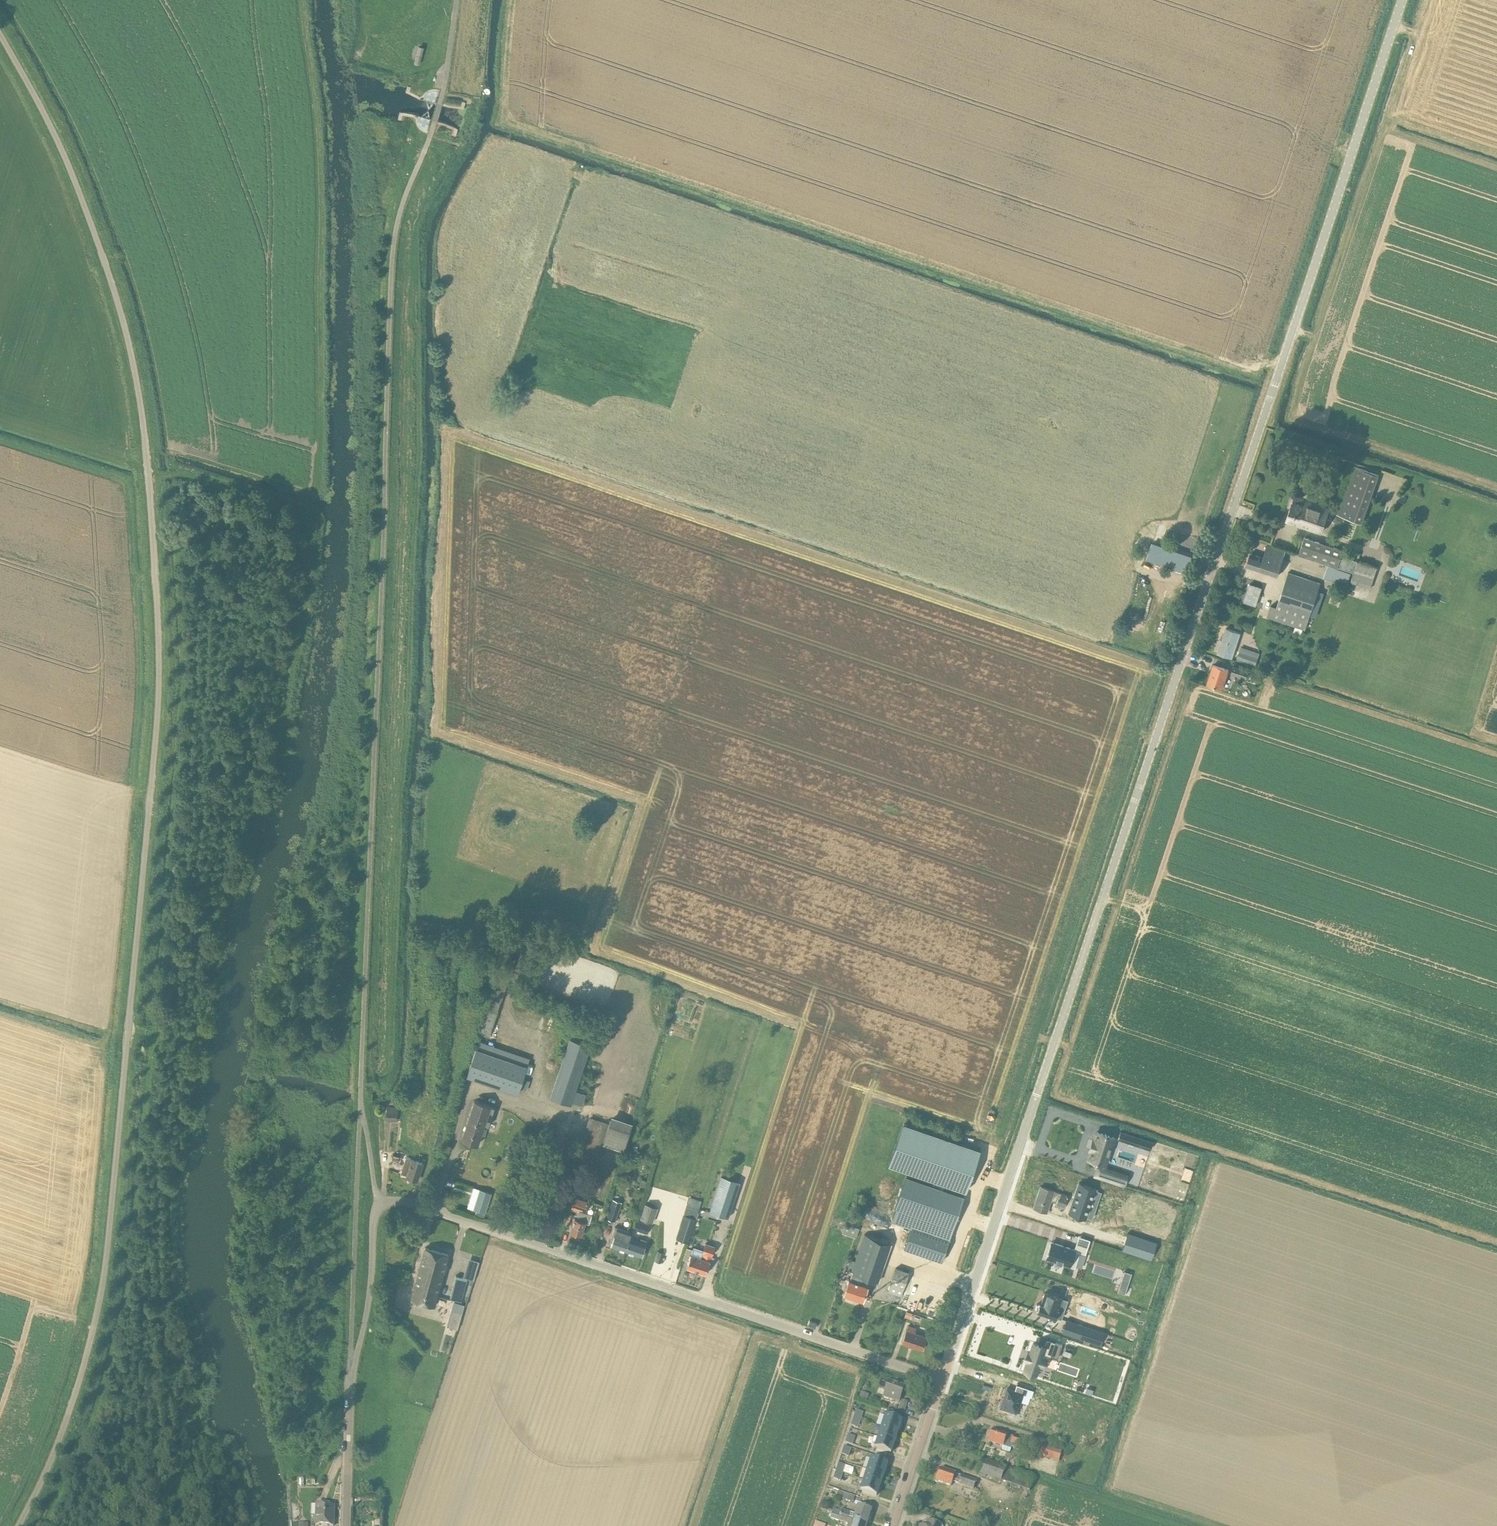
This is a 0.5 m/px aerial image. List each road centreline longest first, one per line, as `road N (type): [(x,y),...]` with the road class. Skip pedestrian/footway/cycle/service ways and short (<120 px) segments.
road 1 (tertiary): [(22,1525),(56,1466),(88,1373),(108,1275),(160,675),(149,481),(126,323),(82,194),(0,36)]
road 2 (tertiary): [(942,1383),(1403,0)]
road 3 (unclassified): [(361,1111),(392,261),(398,217),(444,87),(456,0)]
road 4 (unclassified): [(942,1383),(377,1196)]
road 5 (unclassified): [(348,1383),(361,1111)]
road 6 (unclassified): [(348,1383),(369,1310),(377,1196)]
road 7 (tertiary): [(894,1525),(942,1383)]
road 8 (residential): [(345,1525),(348,1383)]

